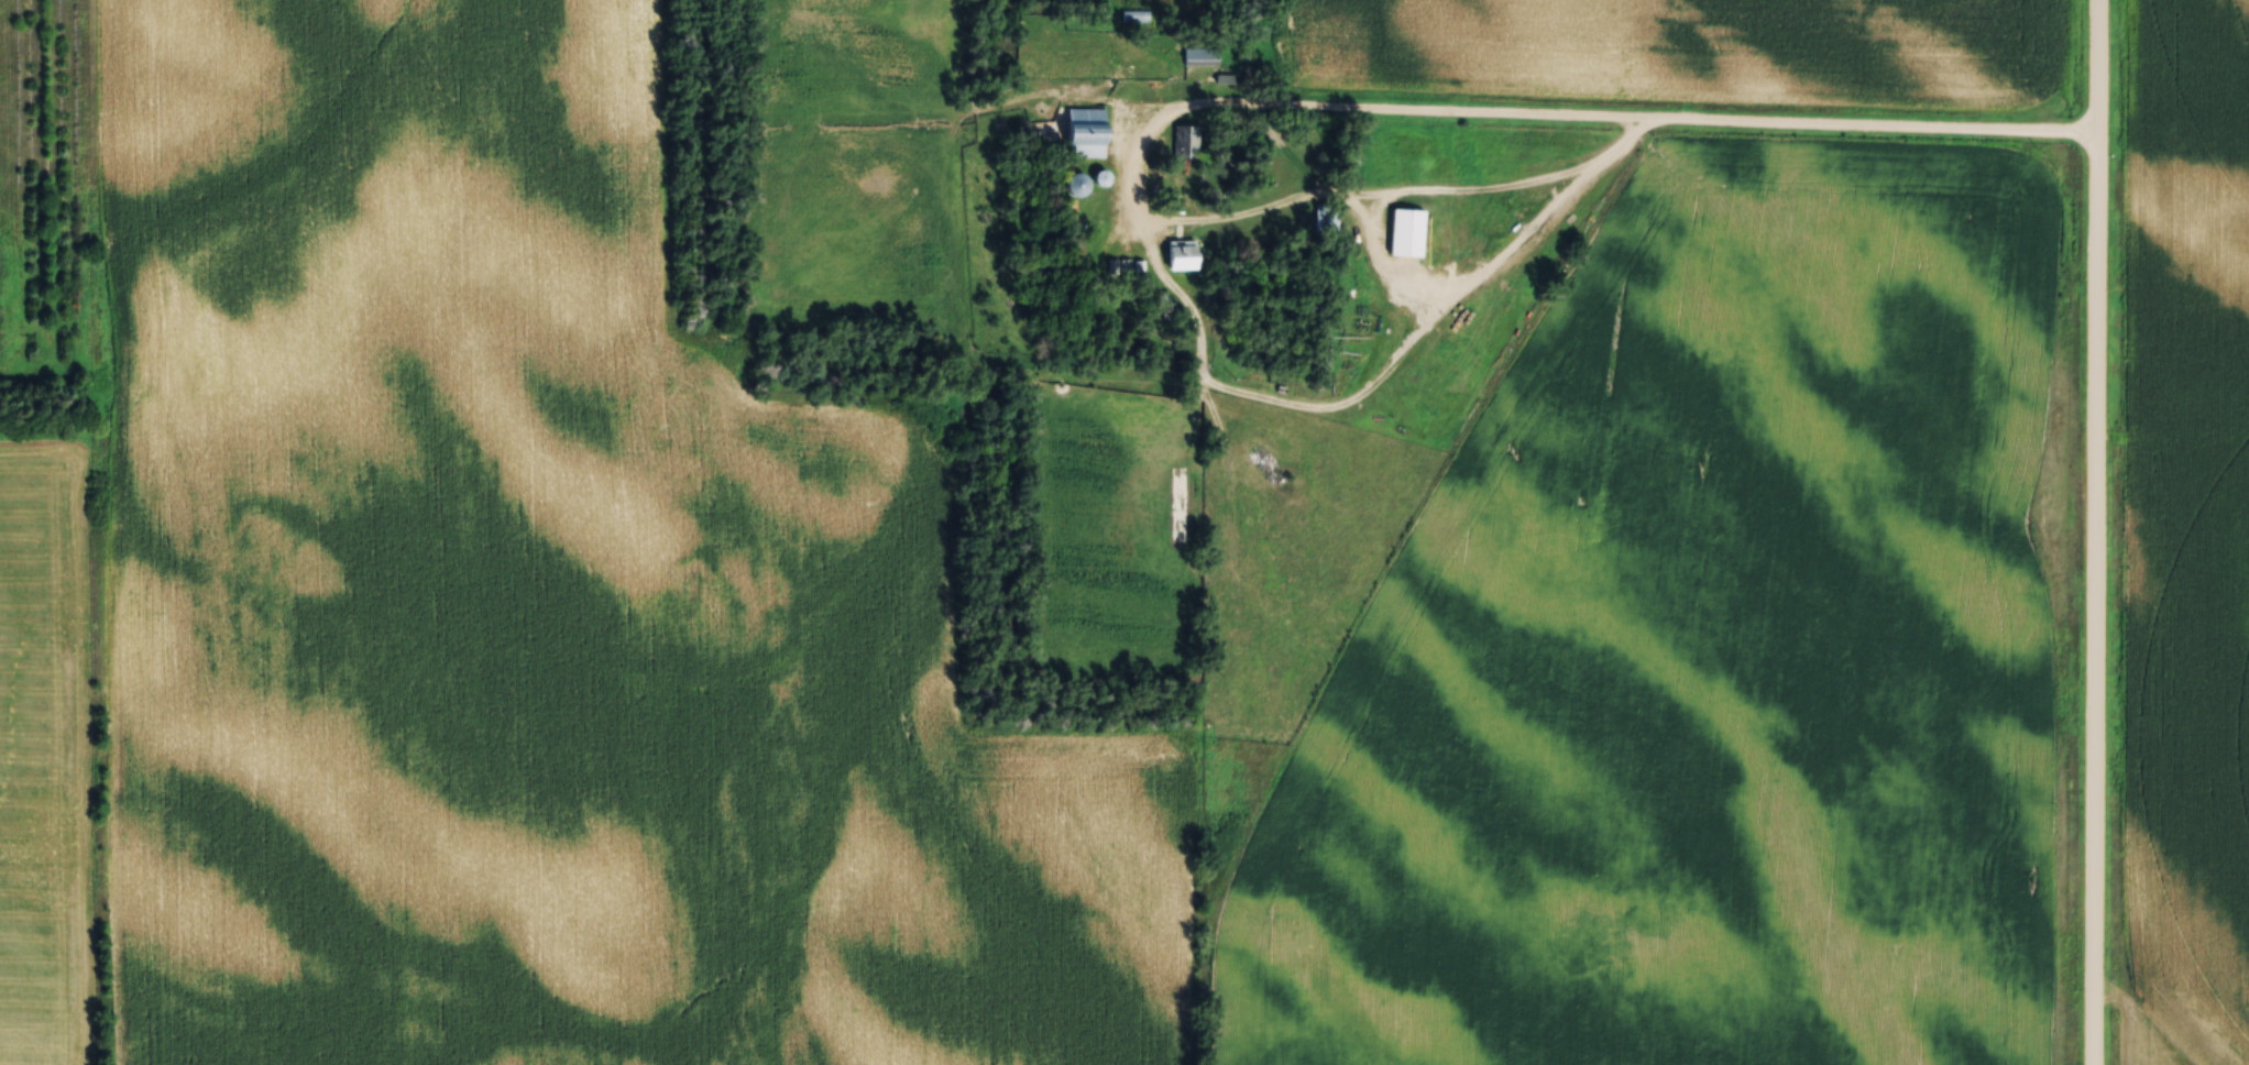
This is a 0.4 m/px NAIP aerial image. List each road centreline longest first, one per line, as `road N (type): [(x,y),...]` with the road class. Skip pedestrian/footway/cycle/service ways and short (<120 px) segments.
road 1 (tertiary): [(2099,0),(2094,1064)]

